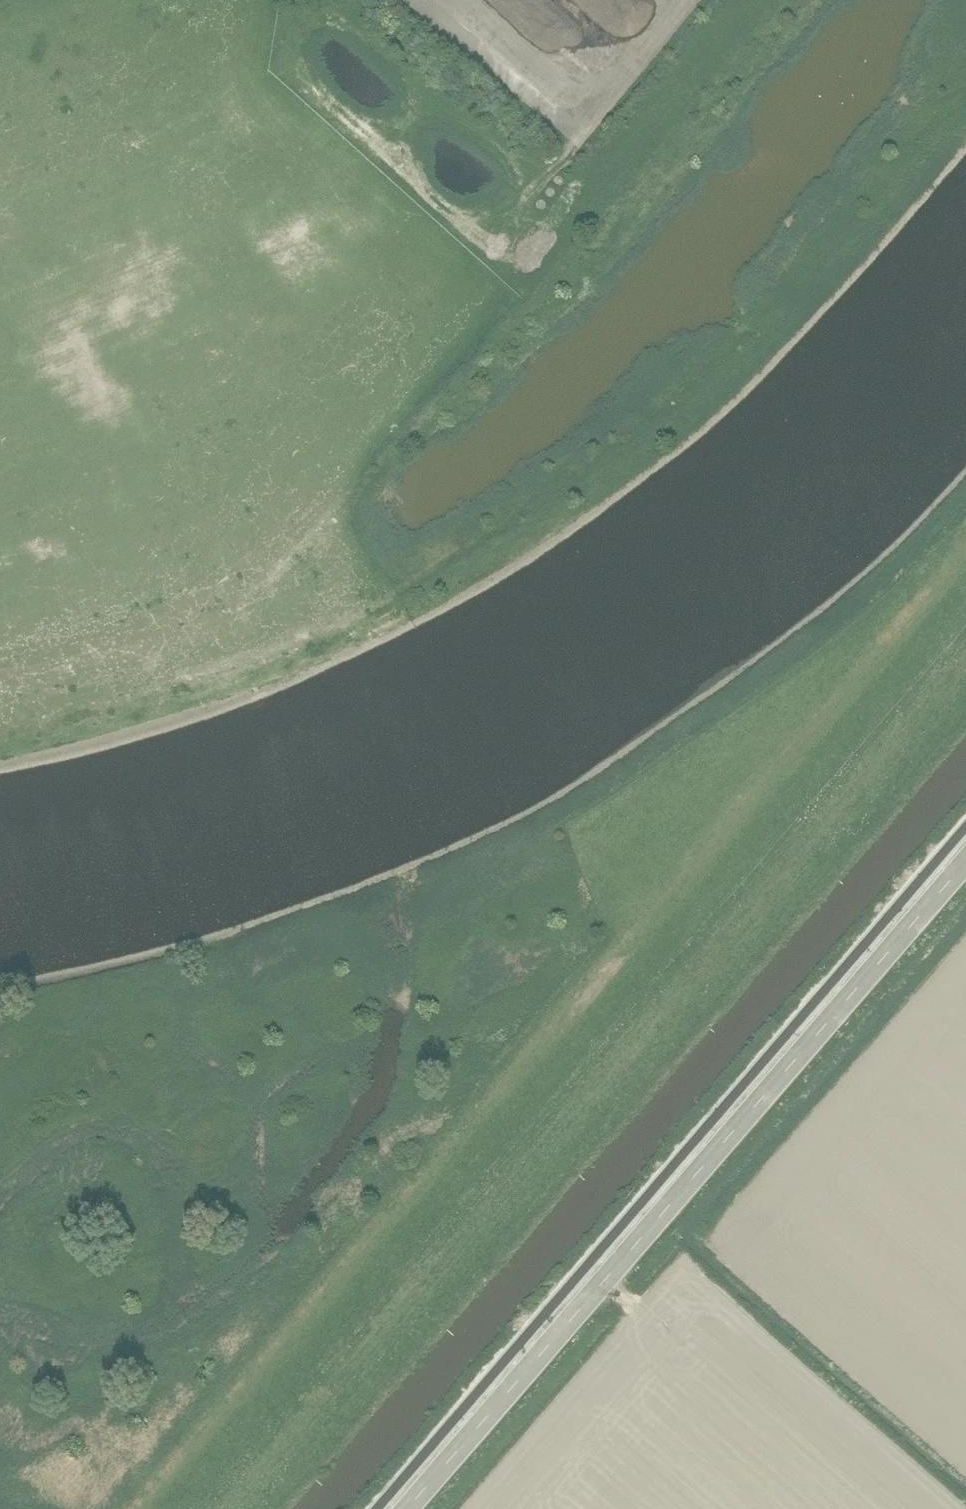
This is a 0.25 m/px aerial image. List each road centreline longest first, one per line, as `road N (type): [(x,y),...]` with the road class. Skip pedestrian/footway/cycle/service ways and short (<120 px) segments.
road 1 (track): [(965,530),(112,1508)]
road 2 (secondary): [(387,1508),(965,838)]

